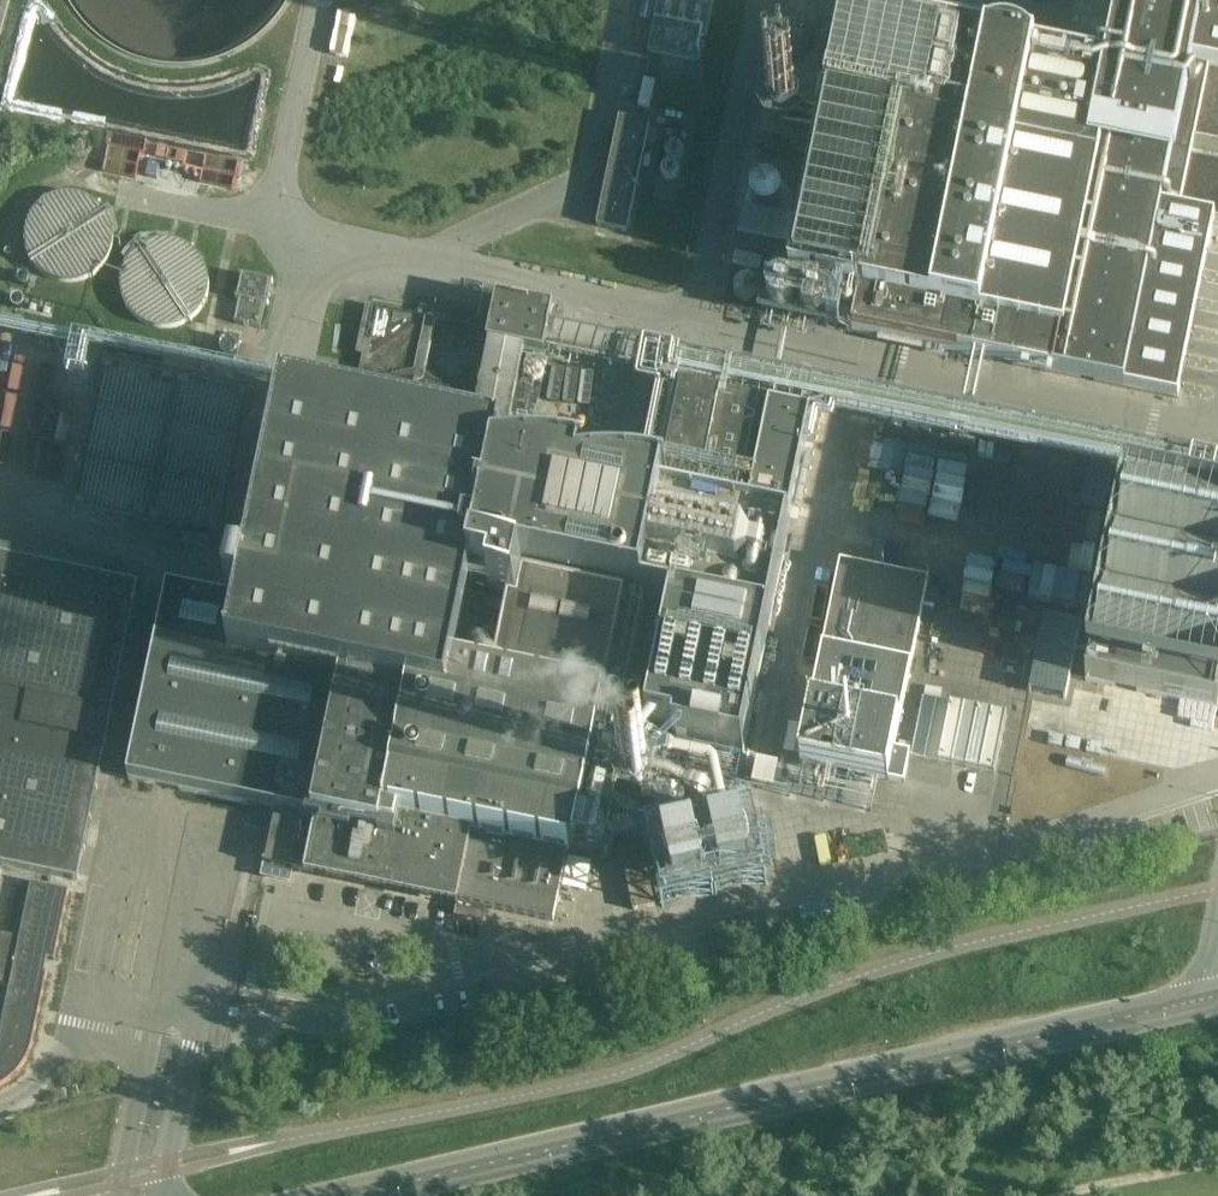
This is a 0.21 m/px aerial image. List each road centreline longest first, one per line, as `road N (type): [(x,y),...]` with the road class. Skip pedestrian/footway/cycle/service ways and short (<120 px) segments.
road 1 (tertiary): [(1217,996),(351,1195)]

